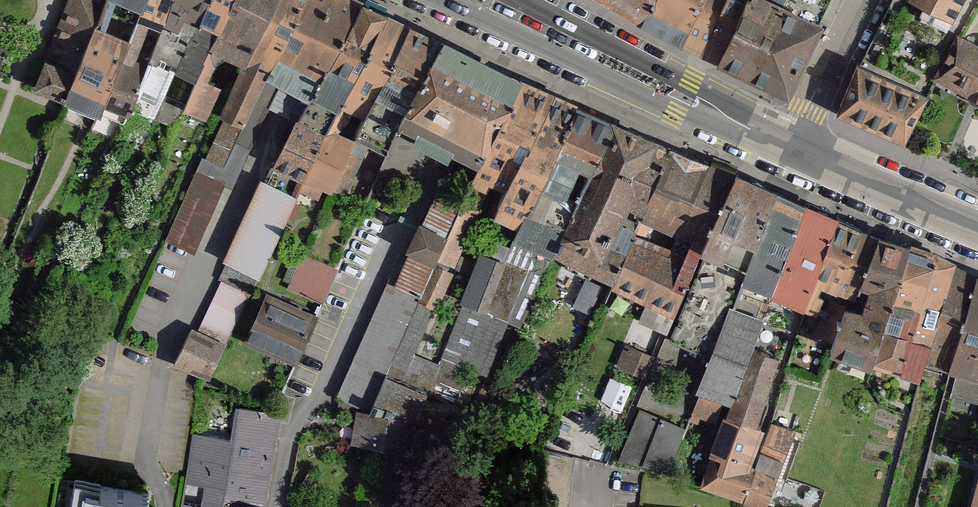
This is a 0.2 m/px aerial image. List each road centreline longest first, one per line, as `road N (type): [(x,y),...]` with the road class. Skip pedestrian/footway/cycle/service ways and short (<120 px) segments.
road 1 (residential): [(439,0),(709,126),(790,147)]
road 2 (residential): [(790,147),(710,96),(524,0)]
road 3 (unclassified): [(790,147),(977,228)]
road 4 (unclassified): [(862,0),(790,147)]

